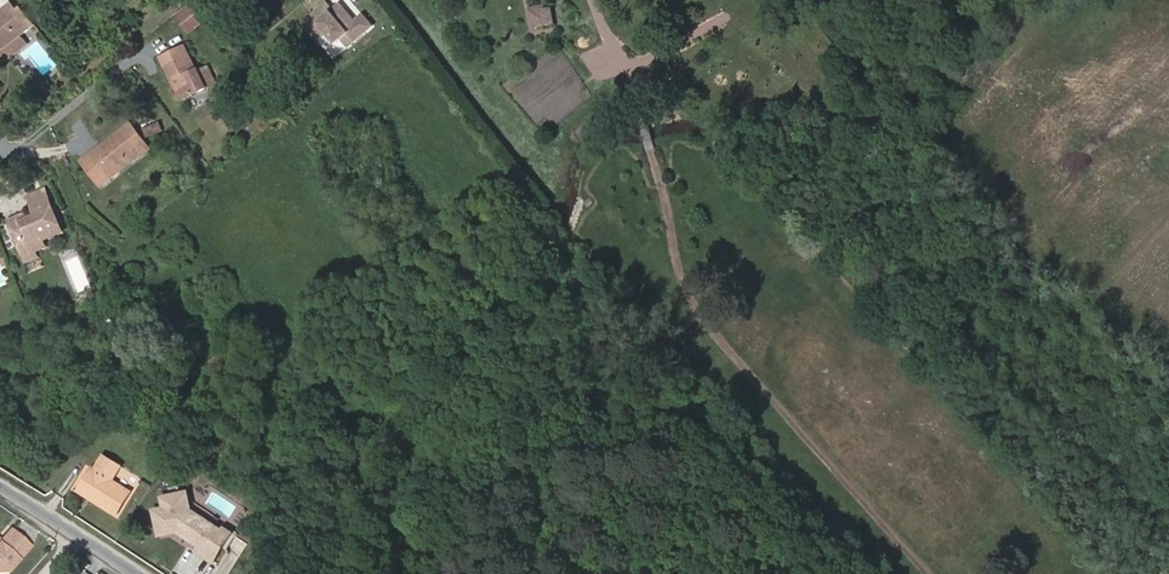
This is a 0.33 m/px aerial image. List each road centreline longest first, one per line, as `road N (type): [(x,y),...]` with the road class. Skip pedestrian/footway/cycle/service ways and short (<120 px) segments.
road 1 (tertiary): [(131,573),(0,486)]

